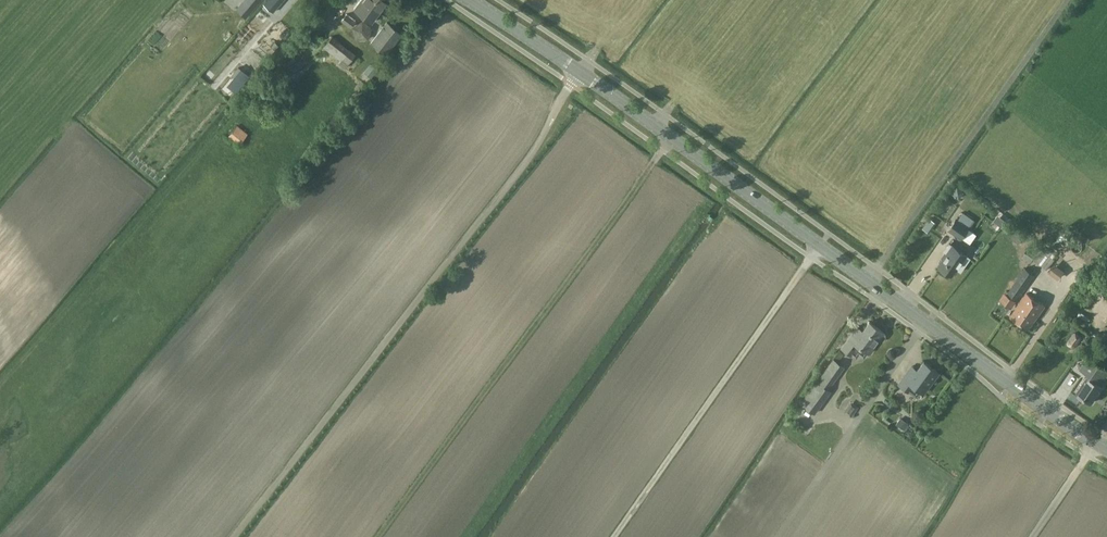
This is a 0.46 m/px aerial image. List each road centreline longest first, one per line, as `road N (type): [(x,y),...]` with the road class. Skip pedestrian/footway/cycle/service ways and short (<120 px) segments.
road 1 (secondary): [(1106,450),(469,0)]

